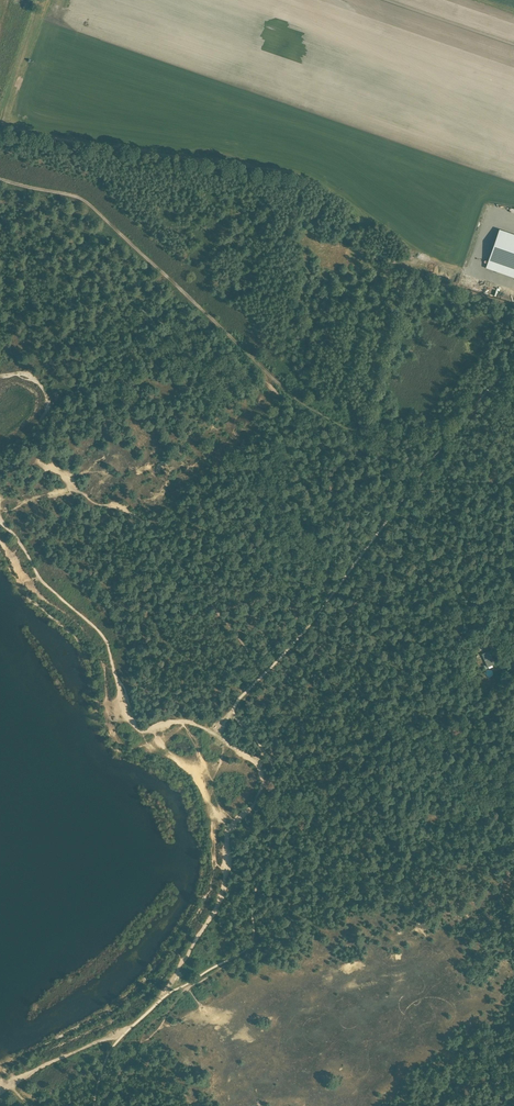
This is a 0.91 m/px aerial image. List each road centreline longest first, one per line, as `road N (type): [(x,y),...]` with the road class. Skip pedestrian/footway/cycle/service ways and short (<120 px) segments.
road 1 (track): [(0,177),(87,200),(288,392),(427,470)]
road 2 (track): [(287,653),(321,672),(393,688),(461,726),(513,740)]
road 3 (track): [(149,1011),(6,1084)]
road 4 (track): [(0,130),(44,0)]

